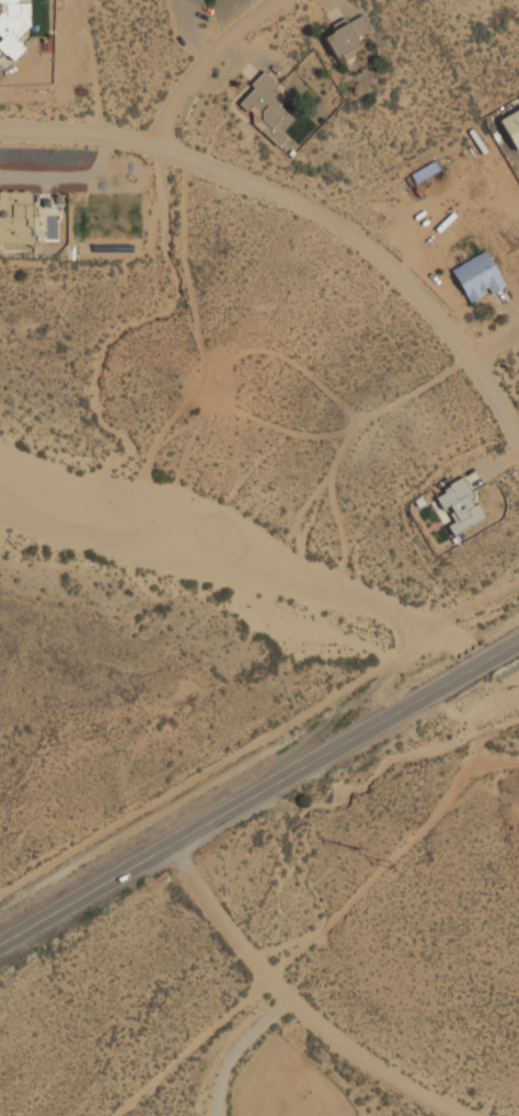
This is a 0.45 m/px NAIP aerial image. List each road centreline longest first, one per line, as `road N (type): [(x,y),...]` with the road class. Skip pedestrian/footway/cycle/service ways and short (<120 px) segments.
road 1 (residential): [(518,441),(471,360),(404,276),(312,212),(154,140),(0,129)]
road 2 (tertiary): [(0,947),(173,863),(518,644)]
road 3 (residential): [(173,863),(265,972),(396,1082),(472,1115)]
road 4 (residential): [(274,0),(194,69),(154,140),(161,254)]

